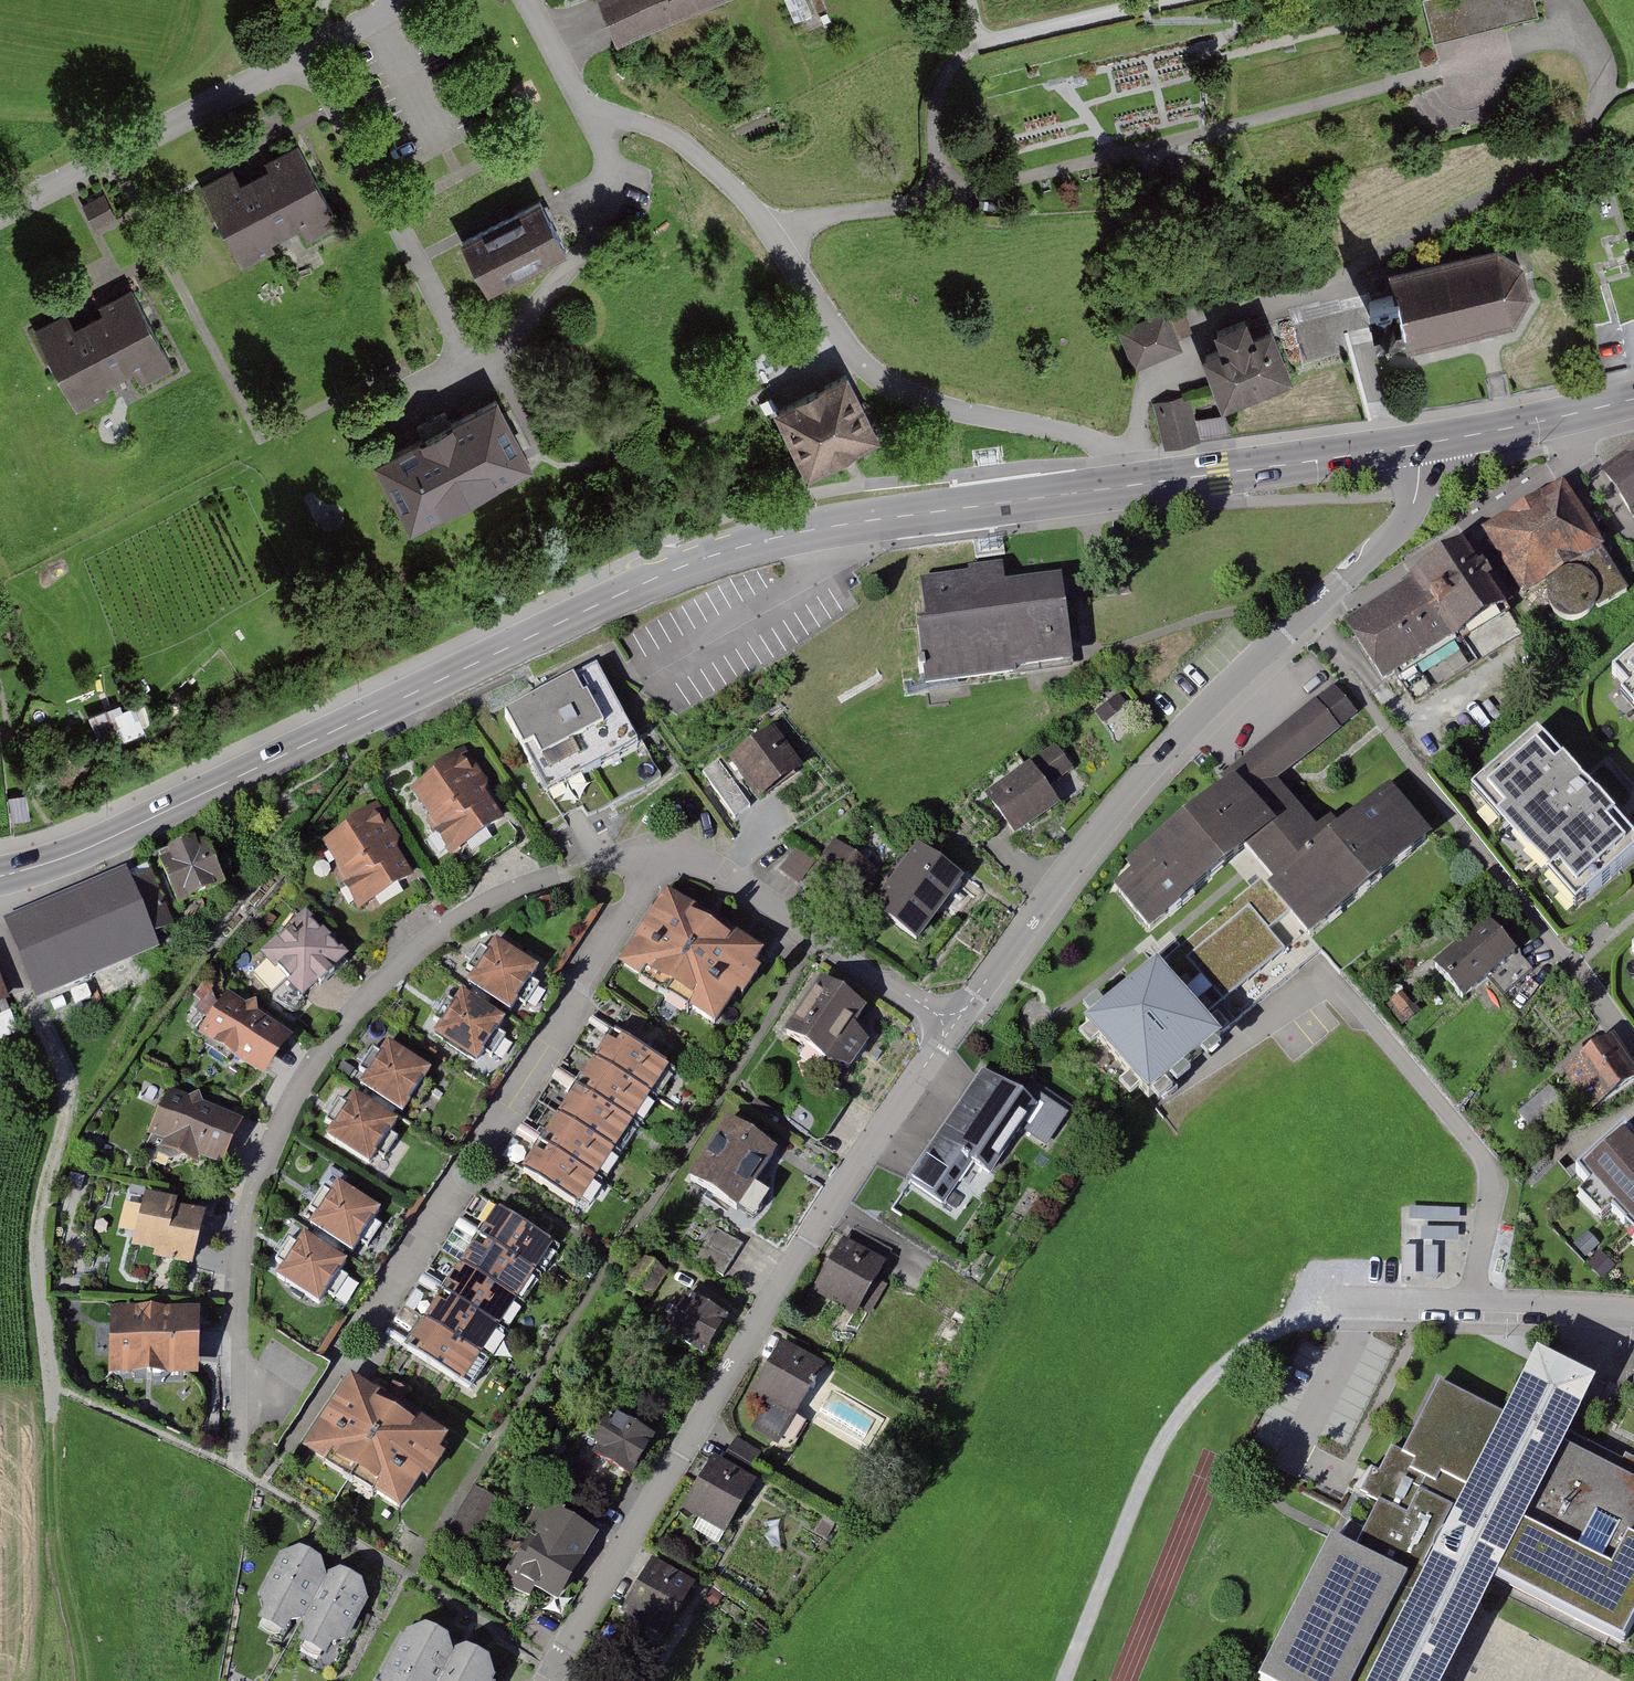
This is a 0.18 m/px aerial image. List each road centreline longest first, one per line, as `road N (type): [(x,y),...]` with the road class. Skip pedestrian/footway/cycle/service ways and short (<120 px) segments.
road 1 (secondary): [(1131,486),(823,528),(726,551),(68,857),(0,875)]
road 2 (residential): [(670,851),(621,855),(513,891),(456,920),(375,985),(323,1051),(274,1138),(249,1225),(240,1281),(238,1472)]
road 3 (residential): [(555,1668),(730,1369),(948,1023)]
road 4 (residential): [(580,100),(669,134),(717,172),(756,210),(848,354),(883,381),(926,403),(1078,433),(1128,460),(1131,486)]
road 5 (track): [(56,1579),(34,1244),(63,1082),(0,947)]
road 6 (residential): [(670,851),(344,1350)]
road 7 (residential): [(1633,1052),(1306,613)]
road 8 (residential): [(948,1023),(1157,759),(1306,613)]
road 9 (track): [(1066,1680),(1186,1404),(1238,1352),(1309,1304)]
road 10 (residential): [(306,54),(470,364)]
road 11 (residential): [(306,54),(0,214)]
road 12 (residential): [(948,1023),(718,870),(670,851)]
road 13 (residential): [(470,364),(511,338),(557,284),(589,246),(606,206),(607,146),(580,100)]
road 14 (secondary): [(1417,445),(1131,486)]
road 15 (secondary): [(1633,399),(1417,445)]
road 16 (residential): [(1306,613),(1403,526),(1417,485),(1417,445)]
road 17 (residential): [(1472,1305),(1633,1311)]

